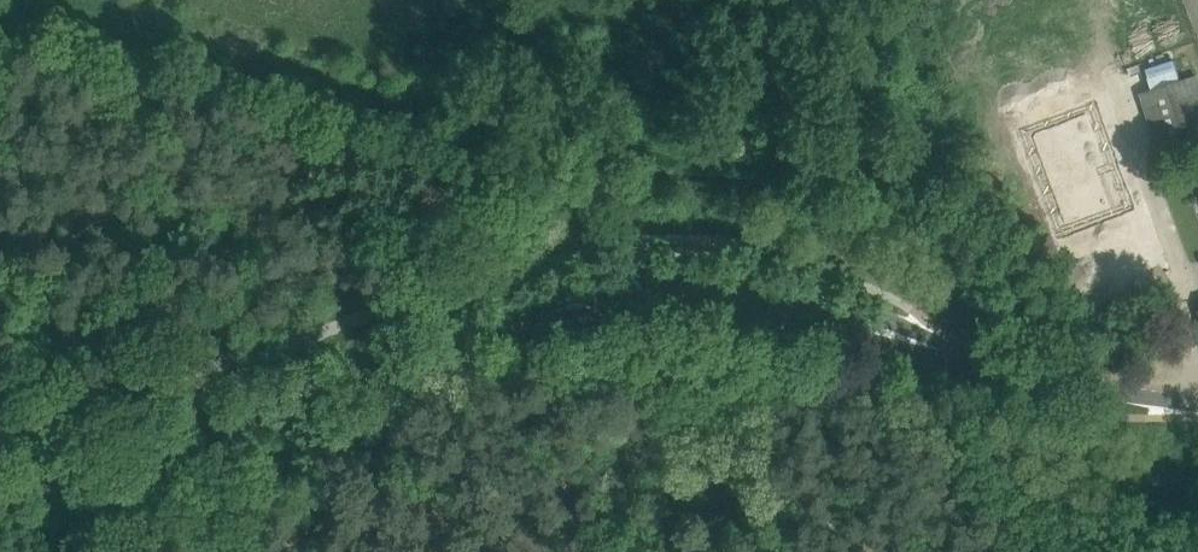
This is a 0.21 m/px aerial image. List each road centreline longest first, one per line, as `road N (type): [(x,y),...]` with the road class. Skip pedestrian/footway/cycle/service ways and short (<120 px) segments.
road 1 (tertiary): [(0,490),(517,322),(666,291),(760,301),(1014,371),(1197,404)]

